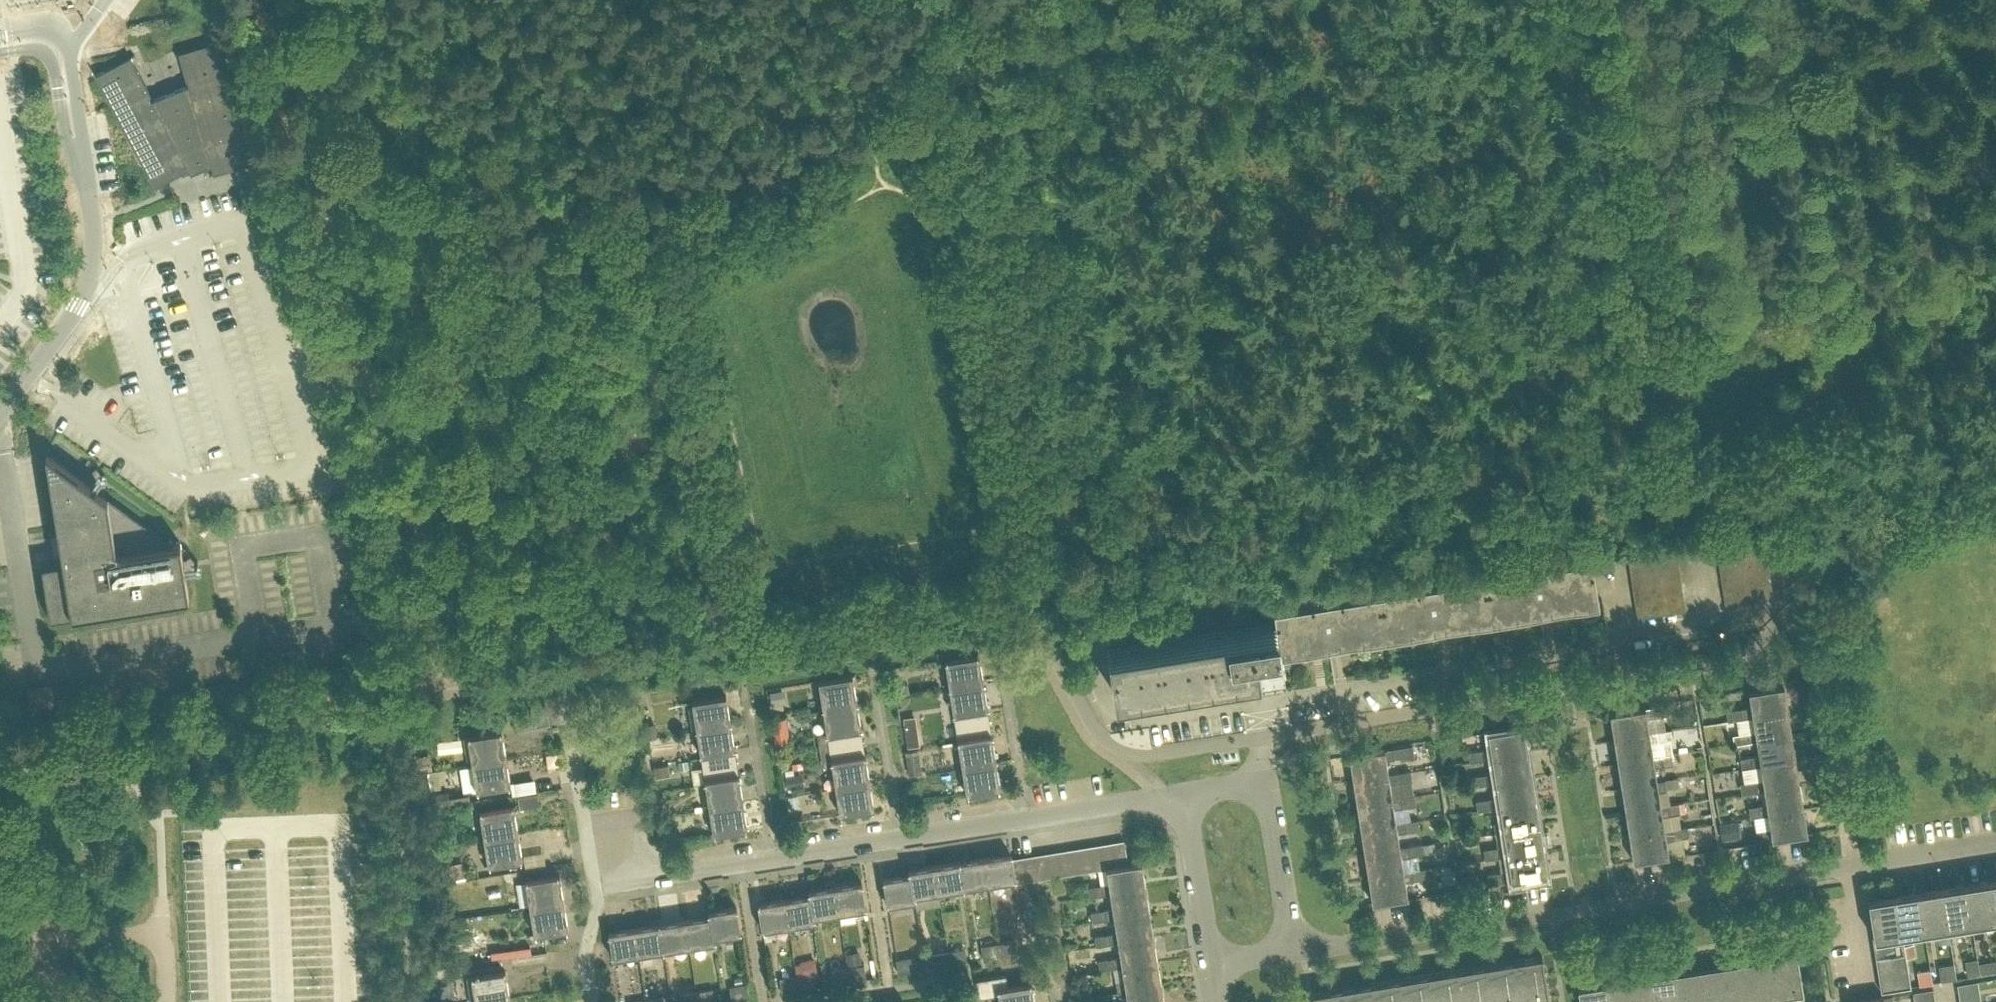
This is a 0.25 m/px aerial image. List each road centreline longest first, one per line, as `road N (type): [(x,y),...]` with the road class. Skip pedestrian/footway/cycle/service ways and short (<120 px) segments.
road 1 (residential): [(1294,953),(1995,841)]
road 2 (residential): [(636,880),(1185,795)]
road 3 (track): [(1565,0),(1687,476)]
road 4 (track): [(446,694),(410,523),(343,287)]
road 5 (residential): [(1259,607),(1091,633),(1115,716),(1136,721),(1255,702)]
road 6 (residential): [(1255,702),(1624,639)]
road 7 (track): [(343,287),(263,0)]
road 8 (unclassified): [(1294,953),(1267,782)]
road 9 (unclassified): [(1213,965),(1185,795)]

